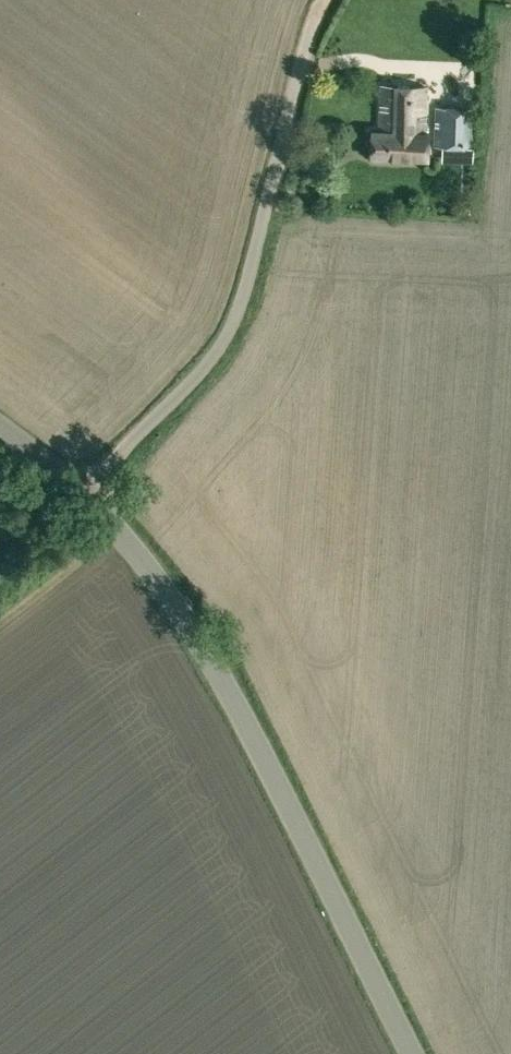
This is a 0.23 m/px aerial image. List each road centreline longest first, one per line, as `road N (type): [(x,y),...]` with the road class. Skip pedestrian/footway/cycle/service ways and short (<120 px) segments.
road 1 (tertiary): [(412,1053),(228,686),(86,488),(0,425)]
road 2 (track): [(86,488),(221,341),(252,264),(308,39),(327,0)]
road 3 (track): [(0,618),(118,527)]

